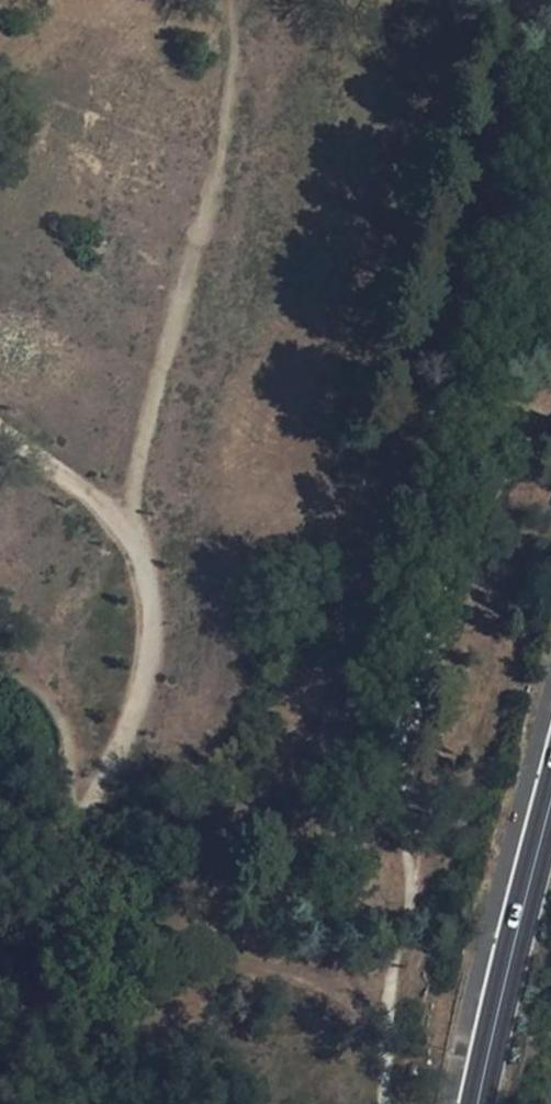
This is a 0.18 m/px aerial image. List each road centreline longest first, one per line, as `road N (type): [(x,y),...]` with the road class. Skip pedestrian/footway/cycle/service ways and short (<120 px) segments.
road 1 (track): [(550,76),(410,817),(388,989),(166,913),(67,866)]
road 2 (track): [(134,538),(147,600),(134,712),(51,917),(8,1103)]
road 3 (primary): [(473,1103),(550,776)]
road 4 (track): [(134,538),(0,423)]

